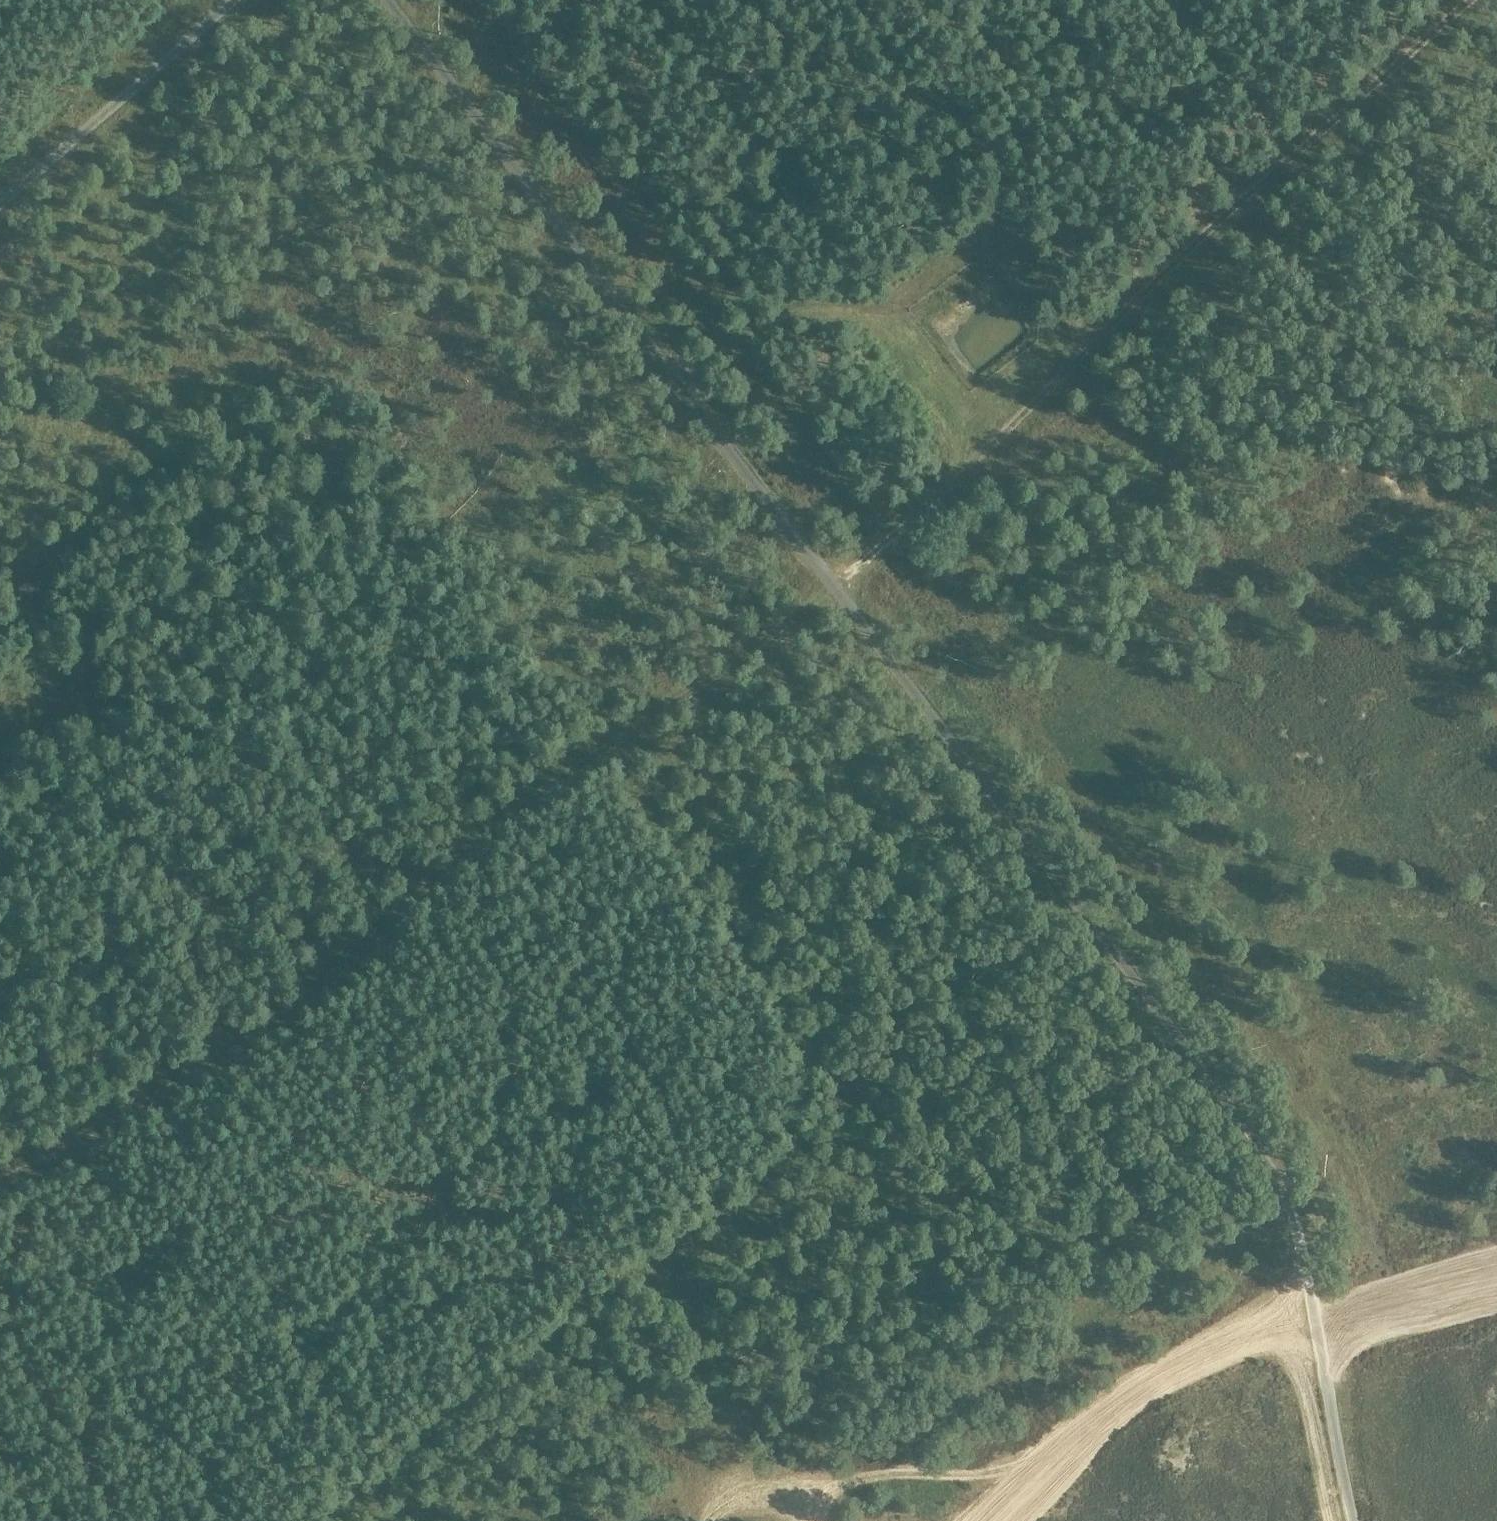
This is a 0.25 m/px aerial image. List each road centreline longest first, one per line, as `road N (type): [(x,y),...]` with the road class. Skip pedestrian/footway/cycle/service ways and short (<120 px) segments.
road 1 (unclassified): [(1362,1520),(1292,1205),(1259,1134),(395,0)]
road 2 (unclassified): [(0,199),(220,0)]

